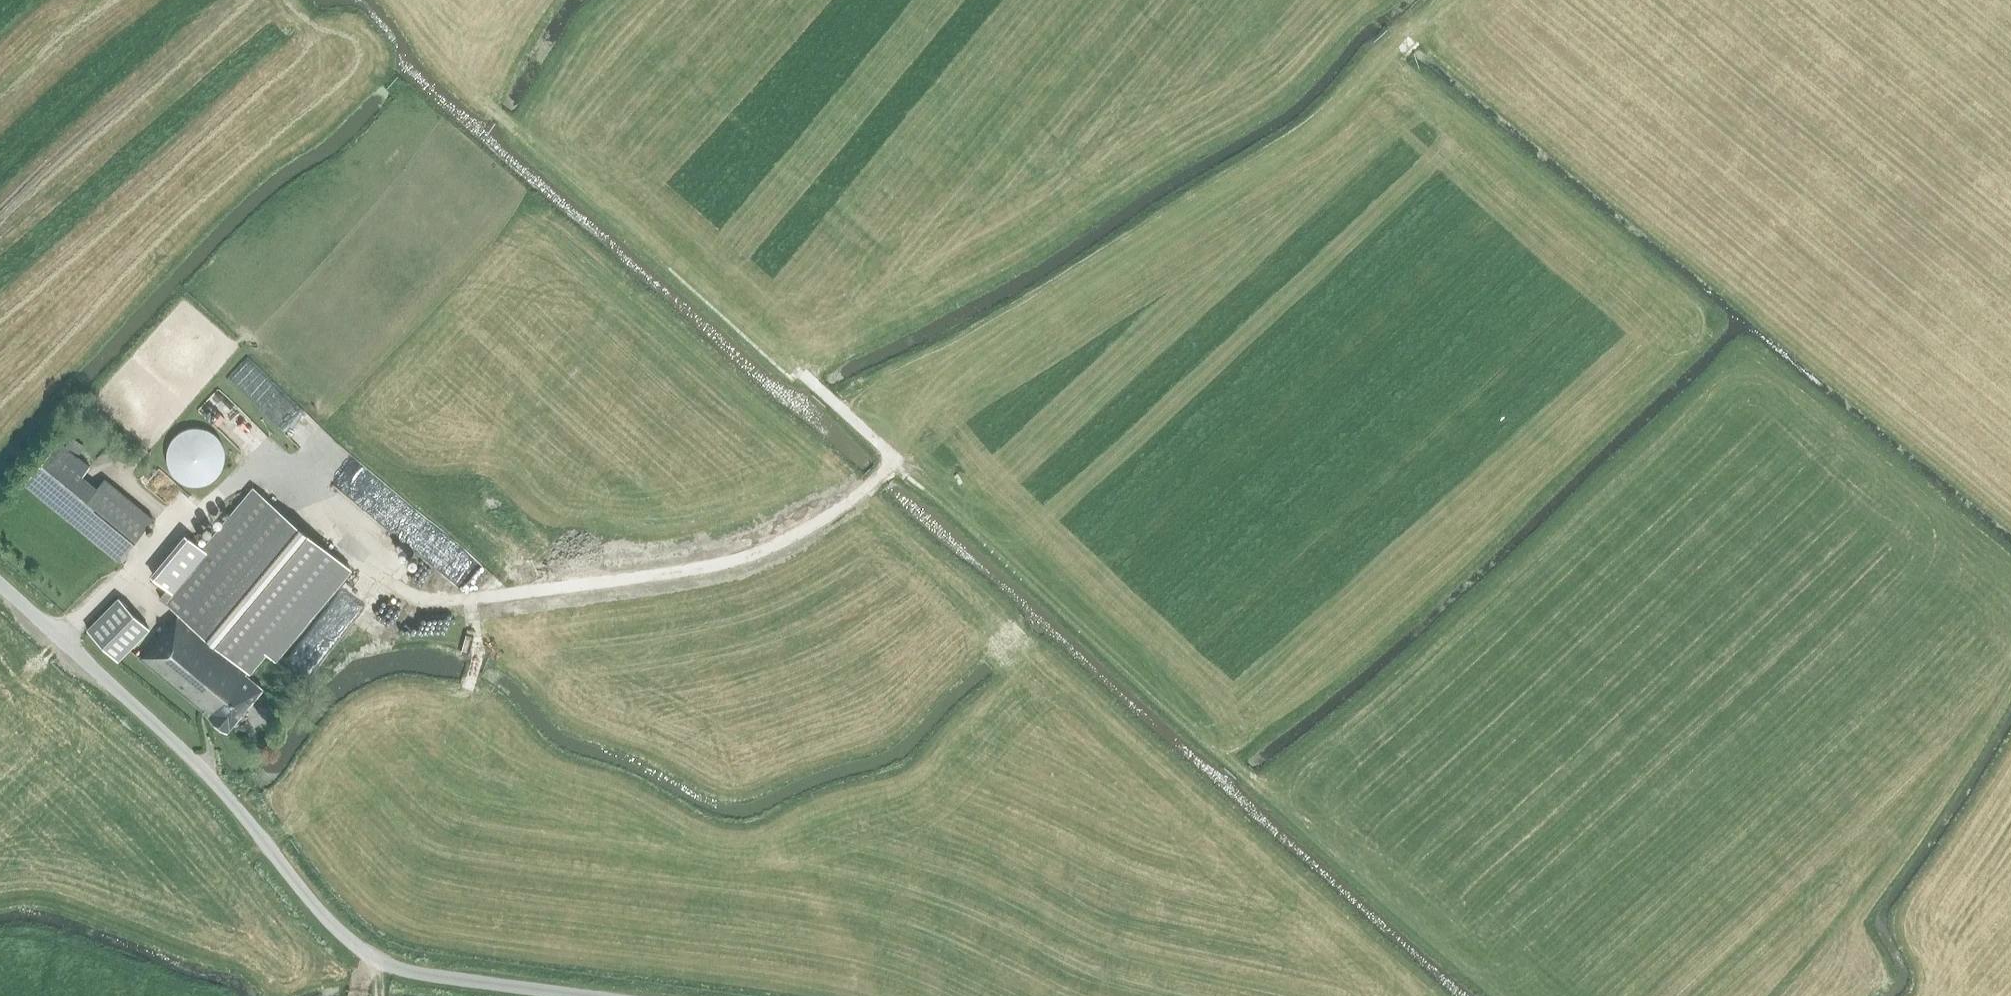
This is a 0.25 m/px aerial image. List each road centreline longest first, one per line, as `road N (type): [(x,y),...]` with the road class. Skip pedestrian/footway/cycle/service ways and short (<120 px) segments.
road 1 (track): [(176,518),(208,509),(246,464),(386,580),(435,600),(697,570),(759,553),(849,502),(897,460),(803,374)]
road 2 (unclassified): [(577,995),(424,975),(359,949),(201,768),(0,585)]

